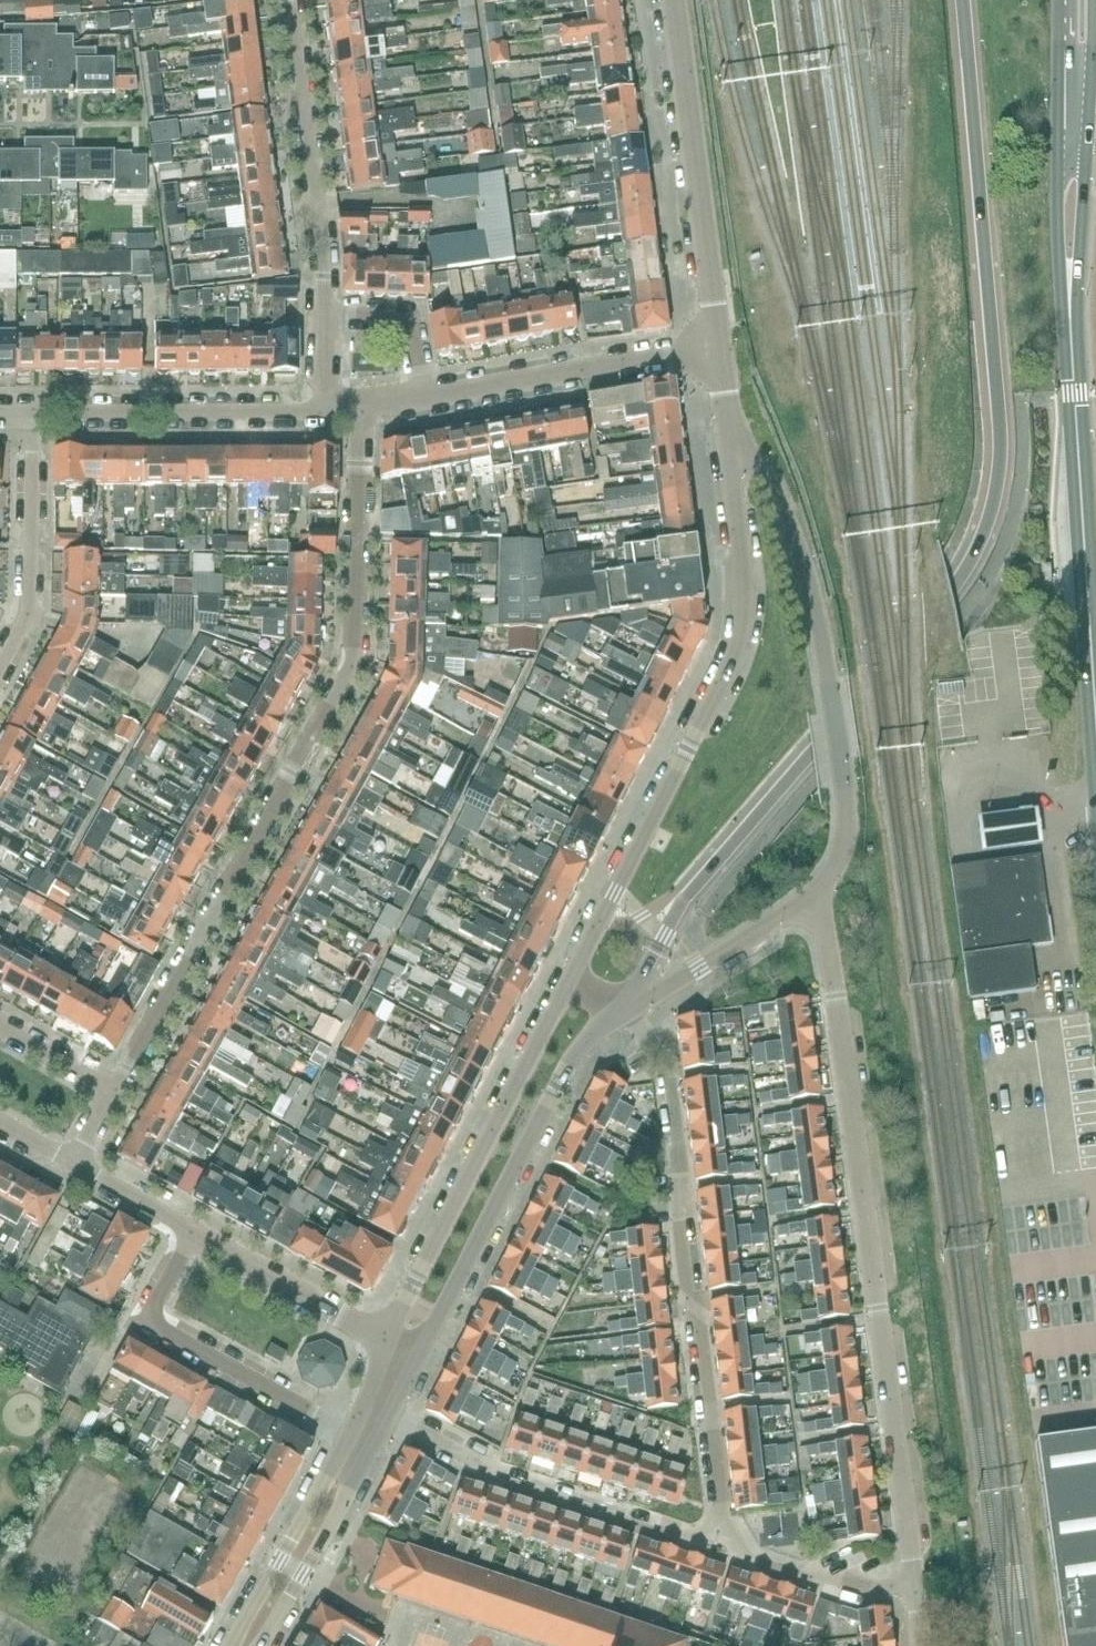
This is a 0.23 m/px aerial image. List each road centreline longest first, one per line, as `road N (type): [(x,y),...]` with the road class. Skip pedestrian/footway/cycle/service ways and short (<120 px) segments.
road 1 (tertiary): [(633,1005),(684,904),(952,589),(983,535),(1000,432),(962,0)]
road 2 (residential): [(369,413),(363,647),(120,1082)]
road 3 (residential): [(911,1579),(822,897)]
road 4 (residential): [(721,399),(738,580),(734,627),(723,667),(575,977)]
road 5 (residential): [(633,1005),(665,1071),(722,1529)]
road 6 (residential): [(822,897),(839,874),(846,840),(822,638),(795,544),(721,399)]
road 7 (tertiary): [(415,1353),(573,1058),(633,1005)]
road 8 (residential): [(575,977),(387,1338)]
road 9 (secondary): [(1095,710),(1071,326)]
road 10 (residential): [(722,1529),(686,1532),(477,1464),(376,1407)]
road 11 (residential): [(181,1227),(135,1317),(362,1436)]
road 12 (residential): [(716,352),(666,0)]
road 13 (residential): [(326,324),(284,0)]
road 14 (residential): [(32,415),(336,414)]
road 15 (residential): [(425,390),(716,352)]
road 16 (residential): [(0,658),(25,615),(32,415)]
road 17 (residential): [(387,1338),(181,1227)]
road 18 (residential): [(351,1459),(315,1499),(235,1645)]
road 19 (residential): [(633,1005),(822,897)]
road 20 (tertiary): [(259,1645),(338,1511),(351,1459)]
road 21 (residential): [(722,1529),(745,1552),(810,1573),(826,1567),(868,1586),(911,1579)]
road 22 (secondary): [(1058,148),(1059,255),(1071,326)]
road 23 (secondary): [(1071,326),(1088,149)]
road 24 (residential): [(425,390),(414,326),(326,324)]
road 25 (secondary): [(1088,149),(1093,0)]
road 26 (secondary): [(1061,0),(1058,148)]
road 27 (residential): [(120,1082),(0,1015)]
road 28 (residential): [(181,1227),(74,1167)]

